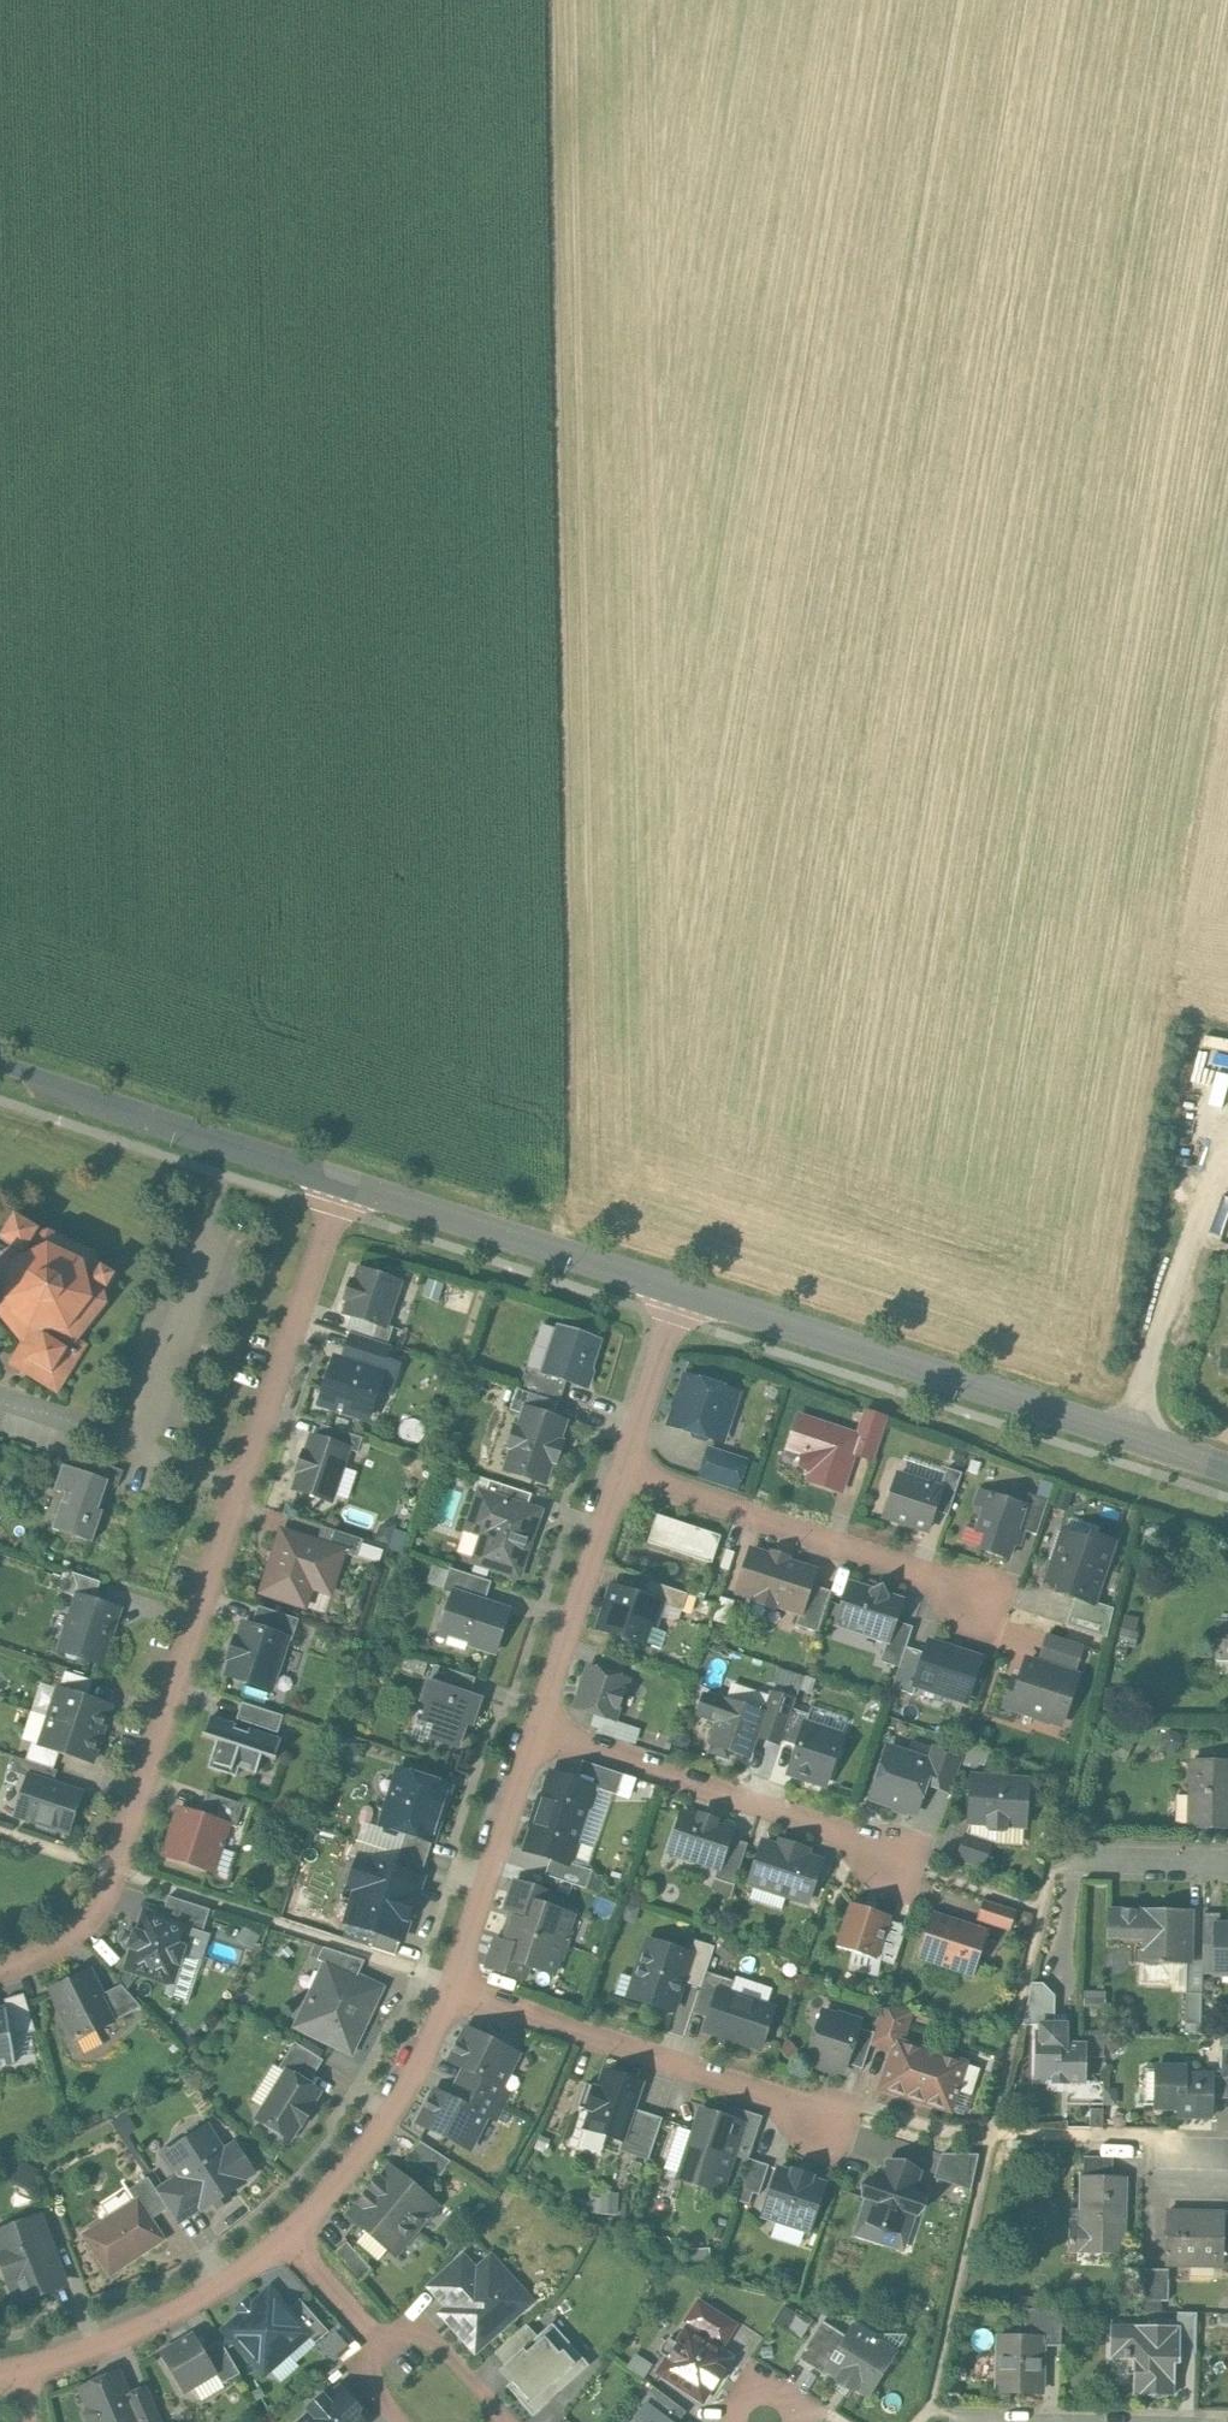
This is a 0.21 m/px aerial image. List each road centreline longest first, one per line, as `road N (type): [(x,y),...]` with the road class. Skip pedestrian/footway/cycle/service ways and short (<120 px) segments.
road 1 (residential): [(0,1972),(70,1939),(99,1912),(122,1871),(341,1185)]
road 2 (tertiary): [(1227,1470),(681,1294)]
road 3 (residential): [(464,1984),(845,2101)]
road 4 (residential): [(623,1478),(991,1605)]
road 5 (residential): [(544,1730),(911,1857)]
road 6 (tertiary): [(341,1185),(0,1069)]
road 7 (tertiary): [(681,1294),(341,1185)]
road 8 (residential): [(464,1984),(391,2123),(286,2242)]
road 9 (residential): [(286,2242),(160,2328),(19,2378)]
road 10 (residential): [(544,1730),(464,1984)]
road 11 (residential): [(623,1478),(544,1730)]
road 12 (residential): [(681,1294),(623,1478)]
road 13 (residential): [(396,2359),(426,2332),(507,2421)]
road 14 (residential): [(396,2359),(286,2242)]
road 15 (residential): [(1227,1867),(1085,1865)]

